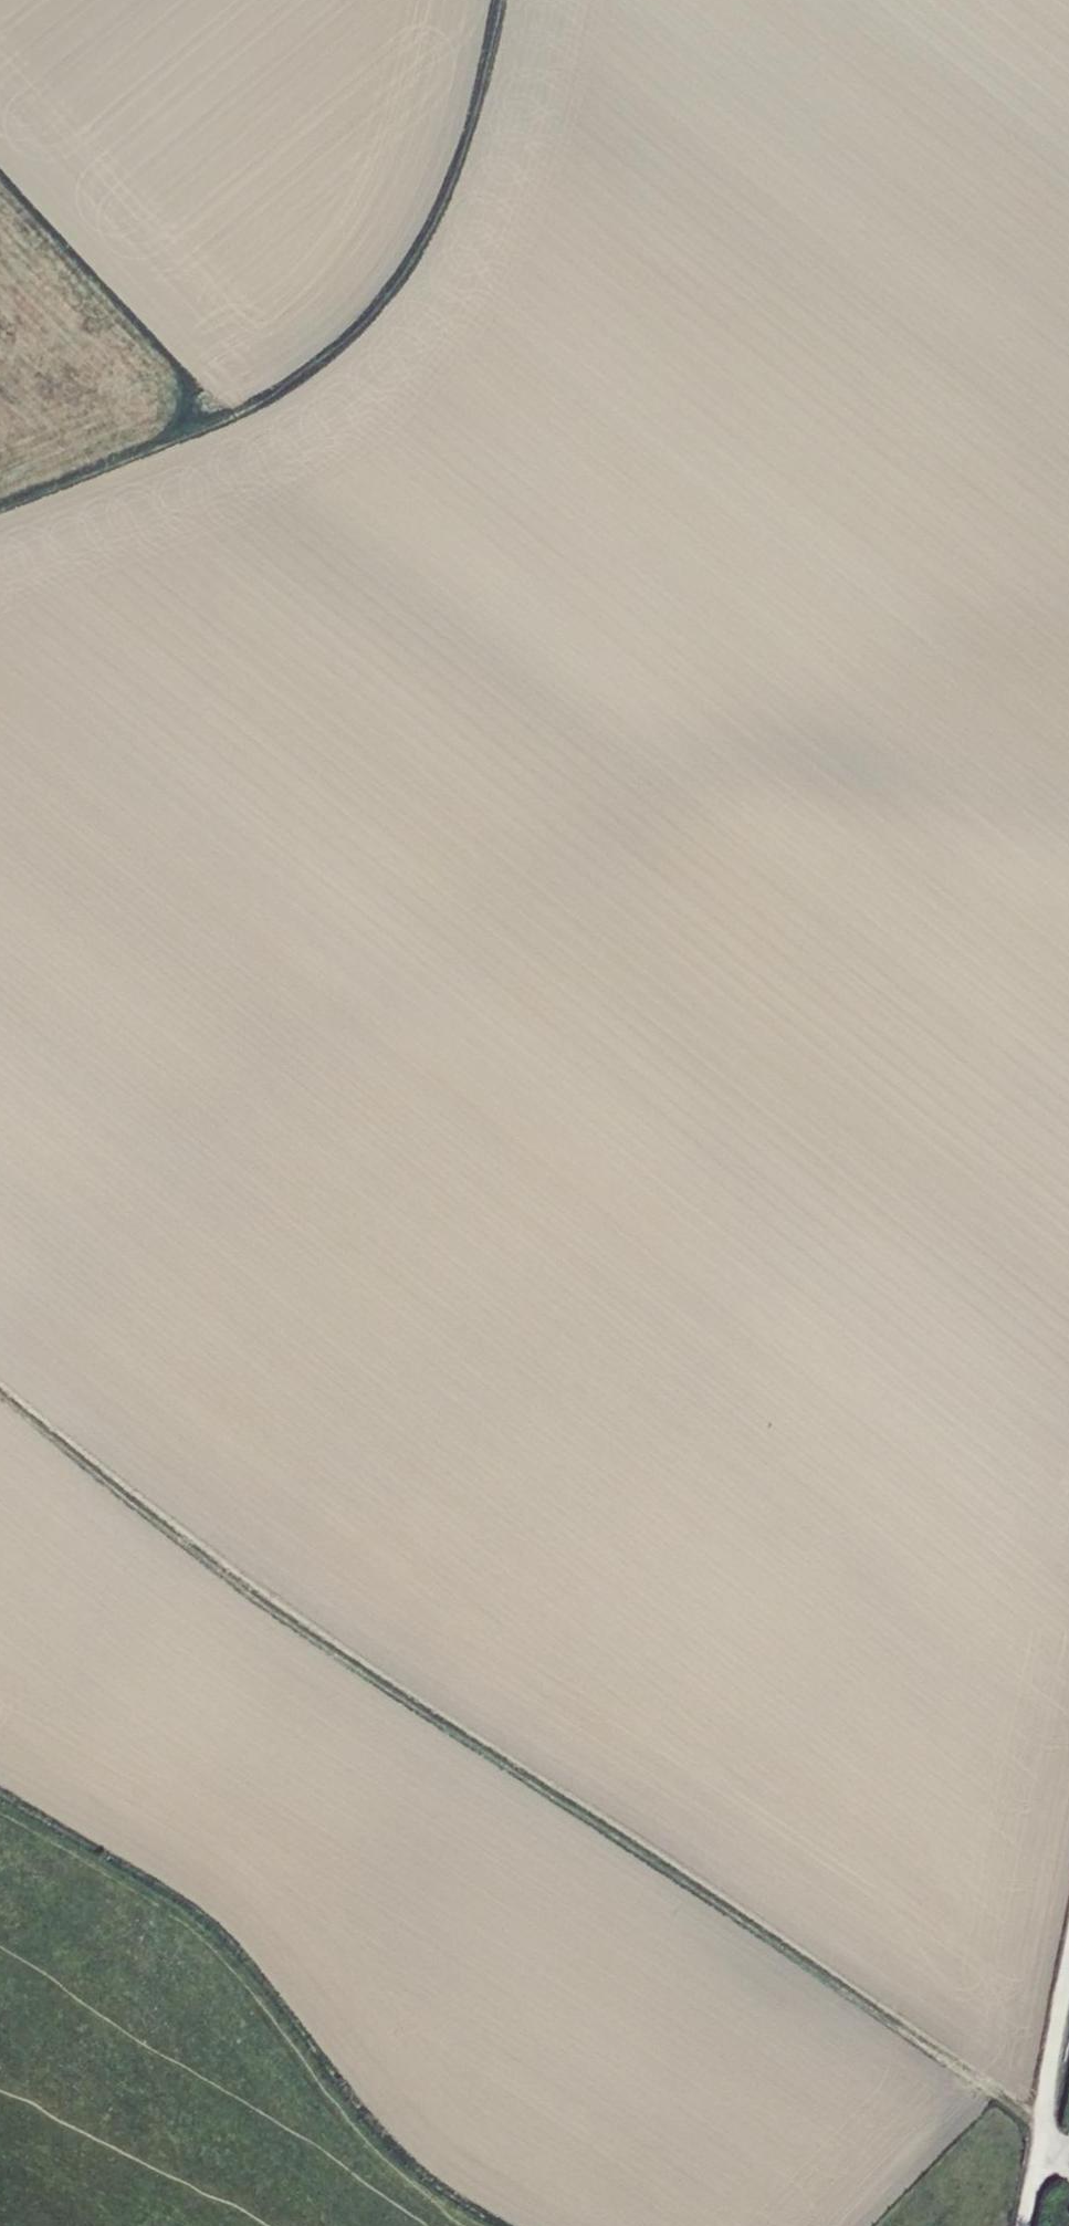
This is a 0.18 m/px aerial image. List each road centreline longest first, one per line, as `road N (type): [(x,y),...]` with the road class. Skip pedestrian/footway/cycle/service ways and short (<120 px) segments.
road 1 (track): [(507,0),(440,224),(344,346),(208,428),(0,505)]

